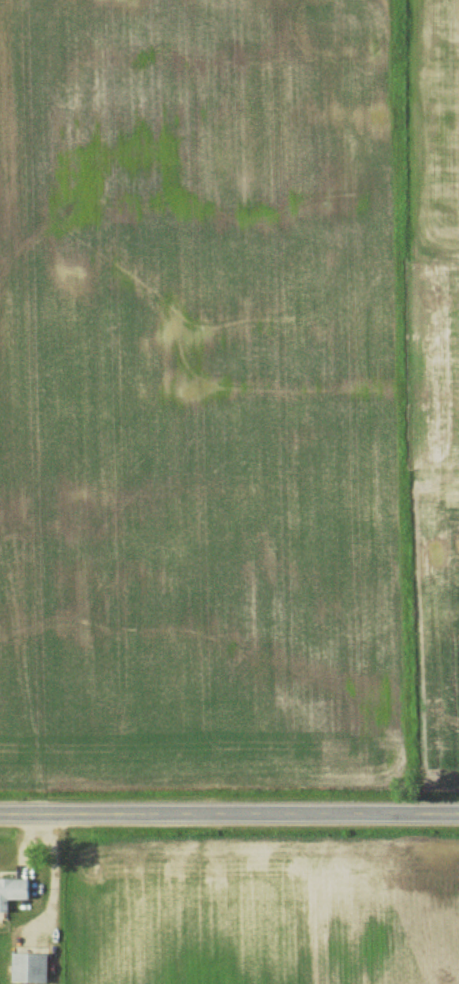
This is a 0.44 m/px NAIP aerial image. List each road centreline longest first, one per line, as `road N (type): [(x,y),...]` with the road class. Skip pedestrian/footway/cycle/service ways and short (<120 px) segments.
road 1 (tertiary): [(0,810),(458,813)]

